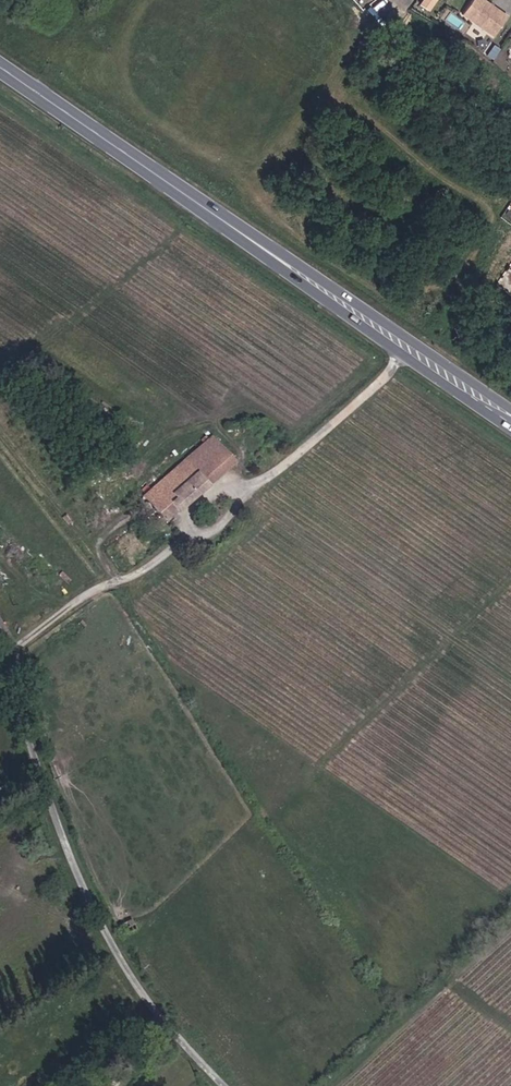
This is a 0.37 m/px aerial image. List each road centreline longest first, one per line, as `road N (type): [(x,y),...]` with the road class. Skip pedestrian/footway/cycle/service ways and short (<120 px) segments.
road 1 (primary): [(510,420),(0,68)]
road 2 (track): [(19,686),(18,642),(105,580),(143,576),(189,540),(227,525),(387,375),(406,347)]
road 3 (unclassified): [(228,1085),(150,998),(93,899),(63,835),(19,686)]

